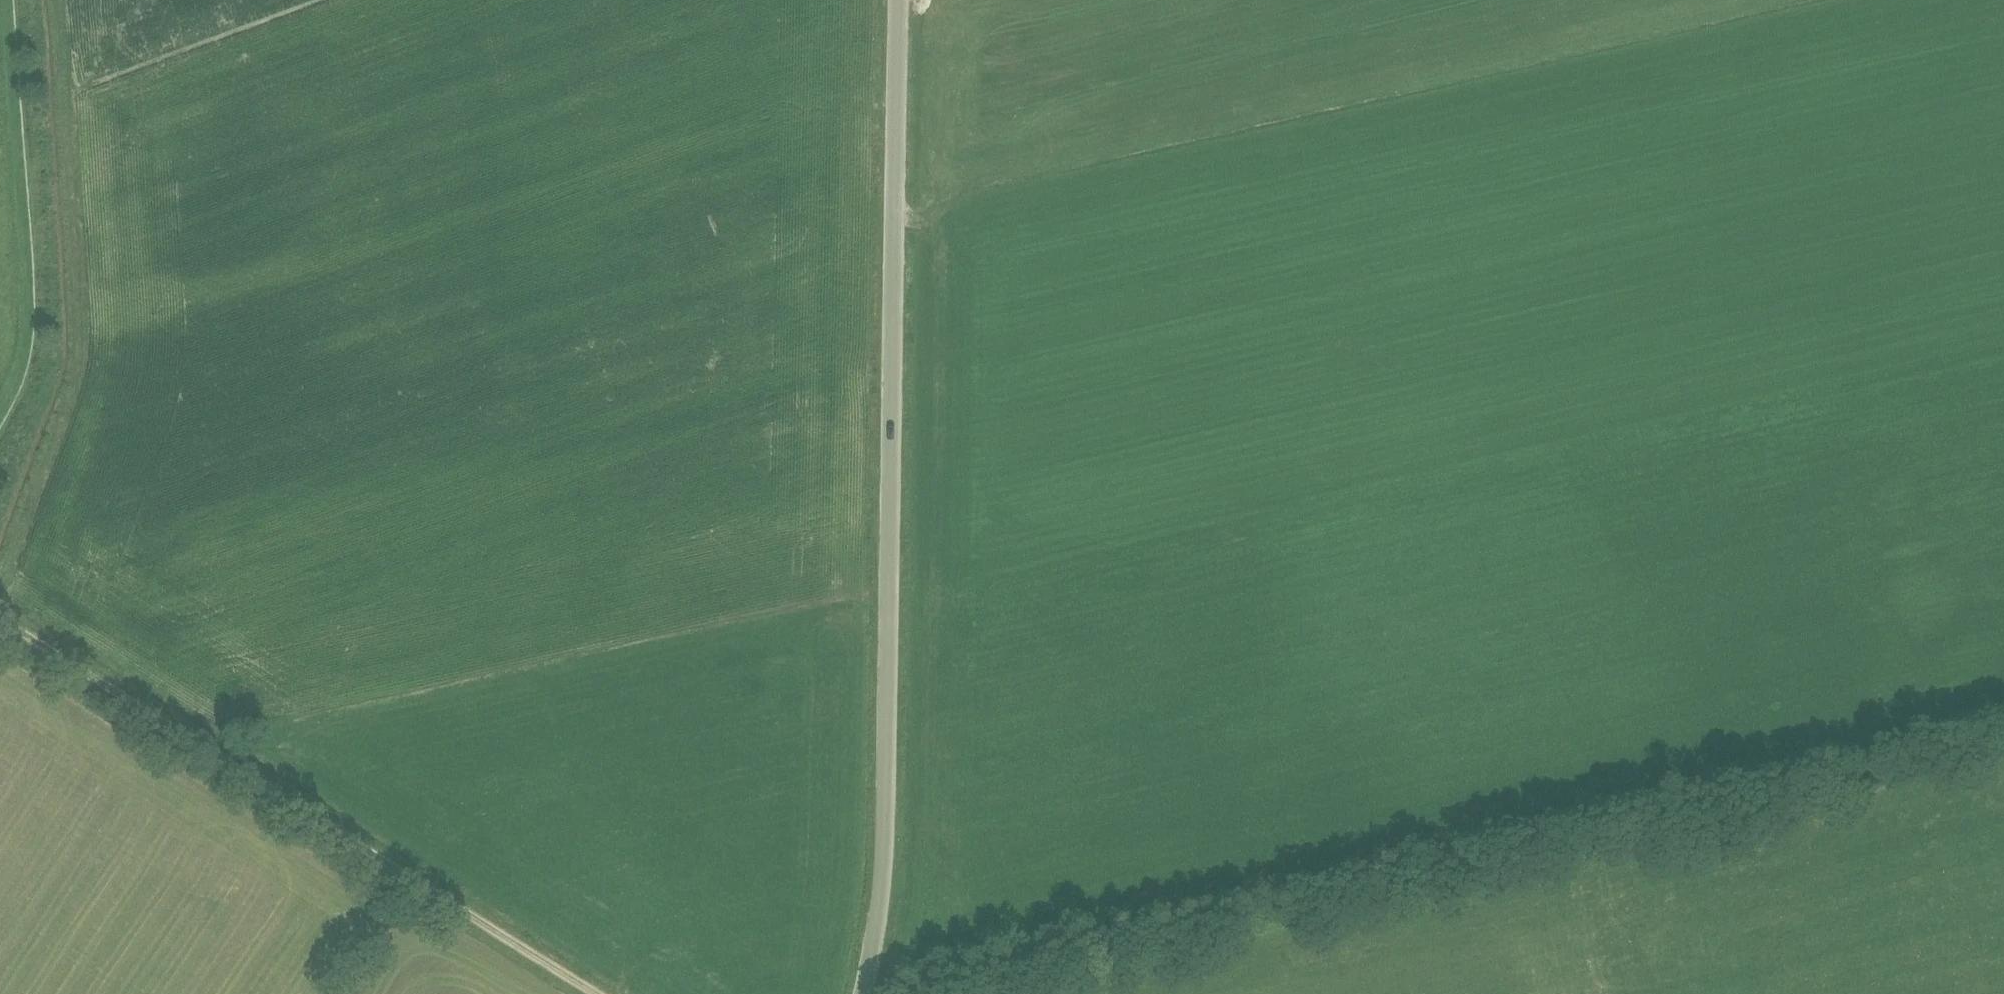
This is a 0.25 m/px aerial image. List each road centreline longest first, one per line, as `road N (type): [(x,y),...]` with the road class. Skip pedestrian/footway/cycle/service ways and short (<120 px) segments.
road 1 (unclassified): [(862,993),(885,848),(899,0)]
road 2 (track): [(0,622),(595,993)]

